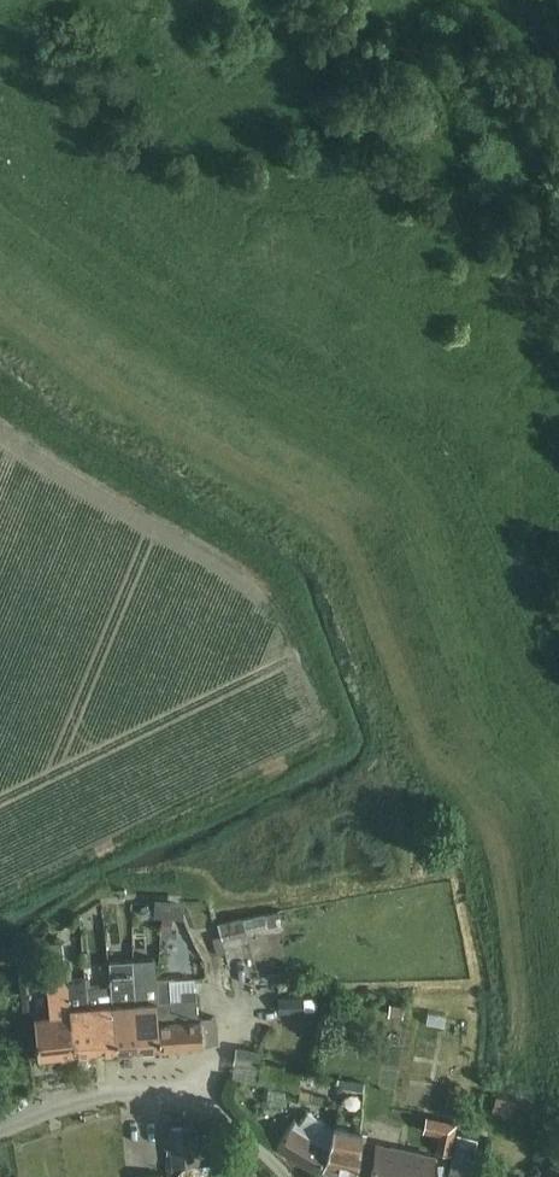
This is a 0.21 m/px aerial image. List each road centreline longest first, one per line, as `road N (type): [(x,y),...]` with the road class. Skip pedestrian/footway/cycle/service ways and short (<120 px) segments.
road 1 (track): [(558,752),(517,705),(411,474),(105,281),(0,201)]
road 2 (unclassified): [(283,1176),(221,1119),(166,1093),(105,1096),(0,1131)]

